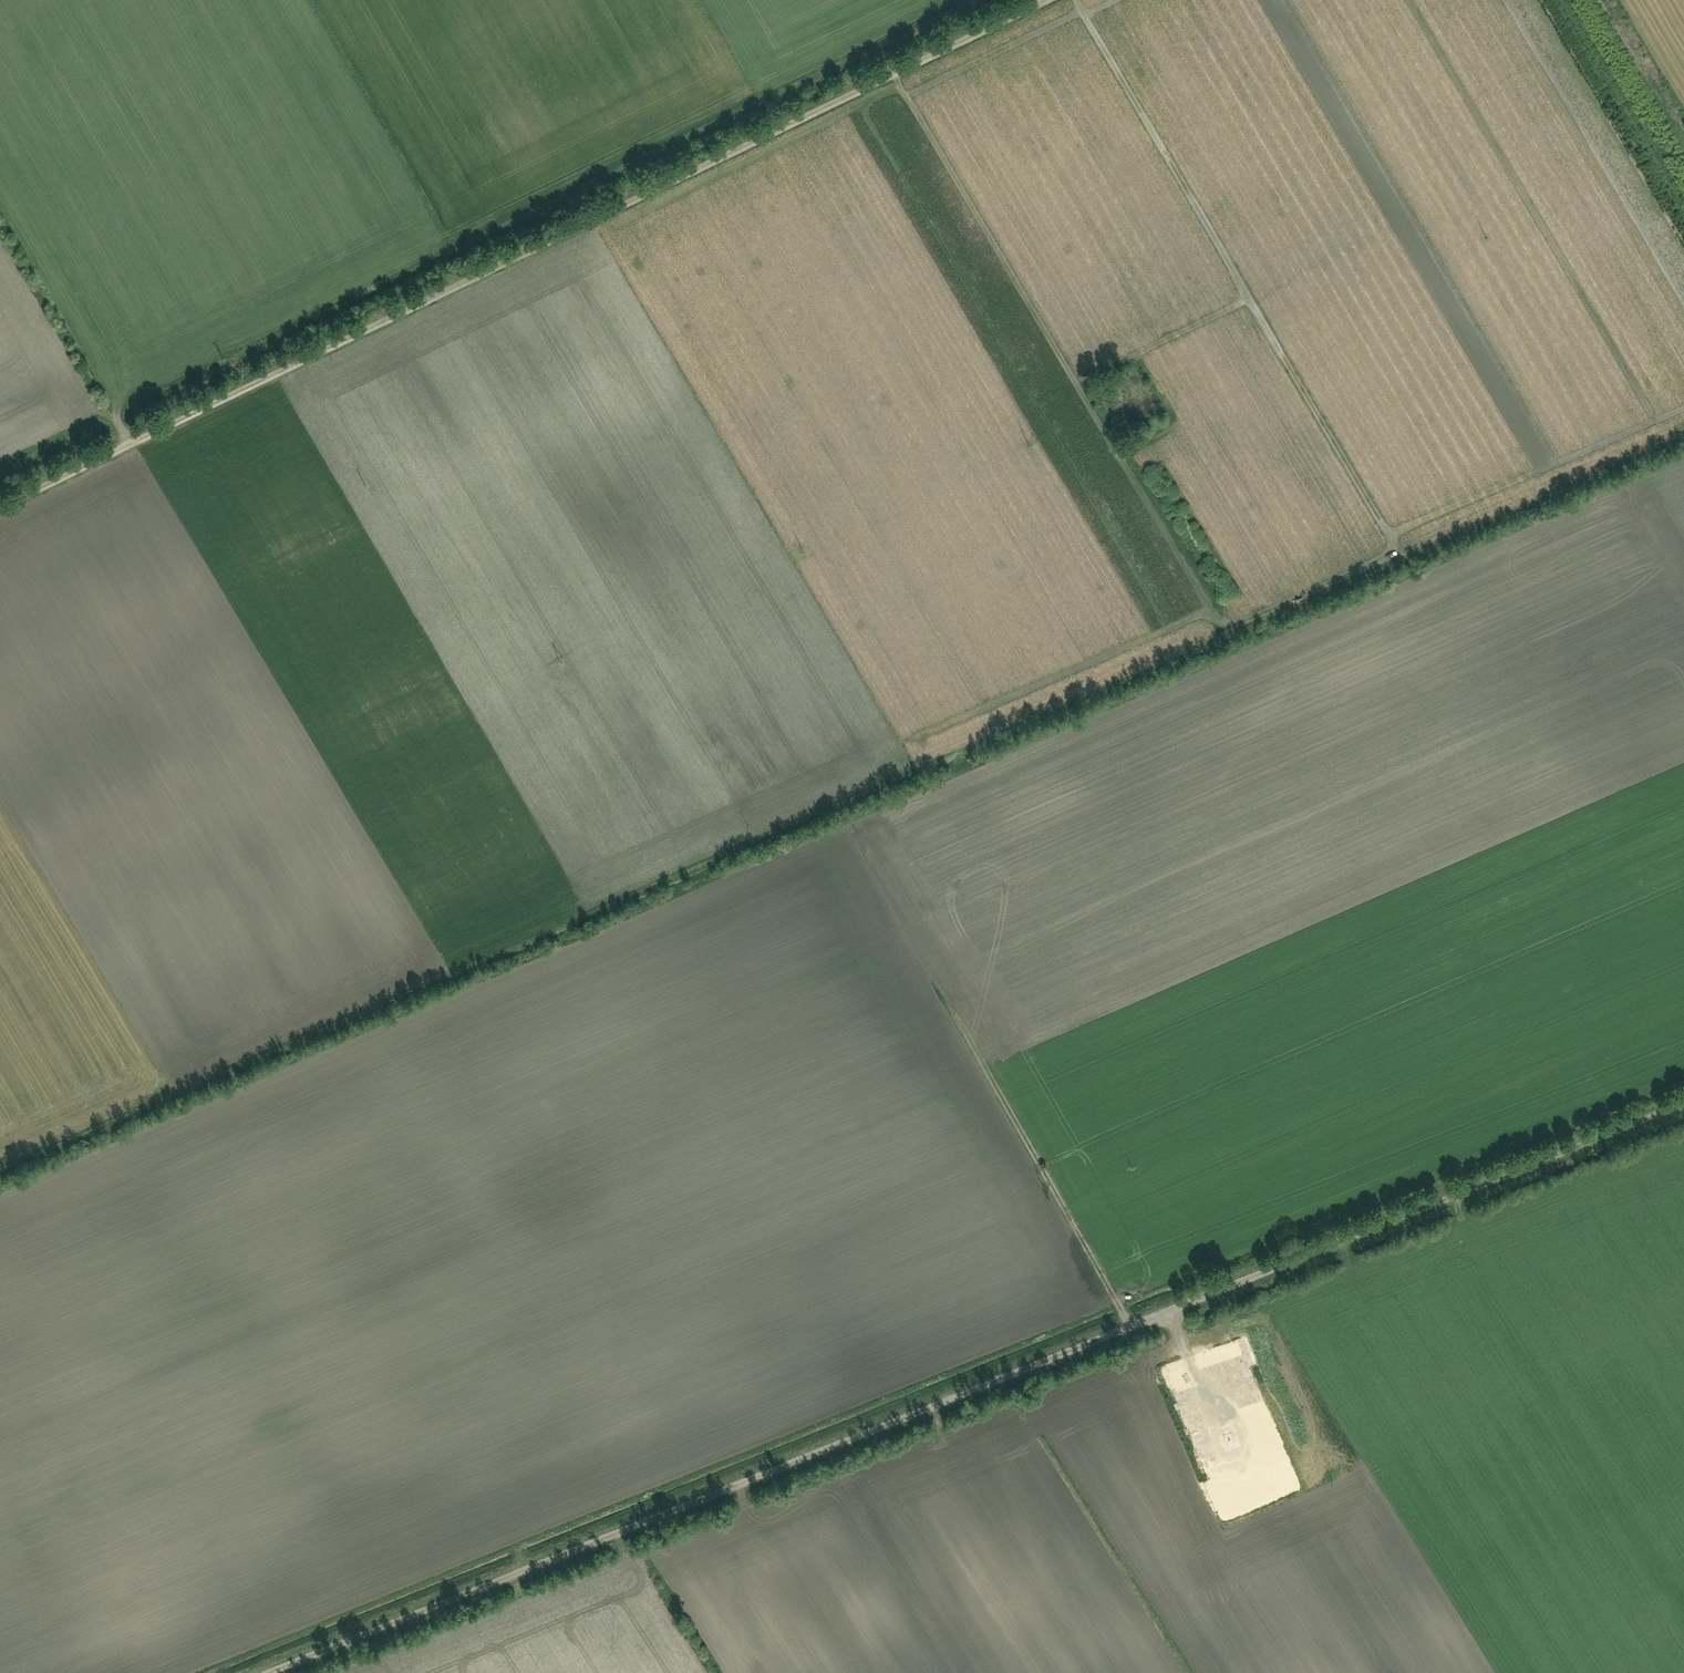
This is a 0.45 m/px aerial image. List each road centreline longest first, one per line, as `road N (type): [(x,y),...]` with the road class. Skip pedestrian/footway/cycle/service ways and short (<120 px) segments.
road 1 (residential): [(1683,1098),(252,1672)]
road 2 (residential): [(0,511),(1053,0)]

